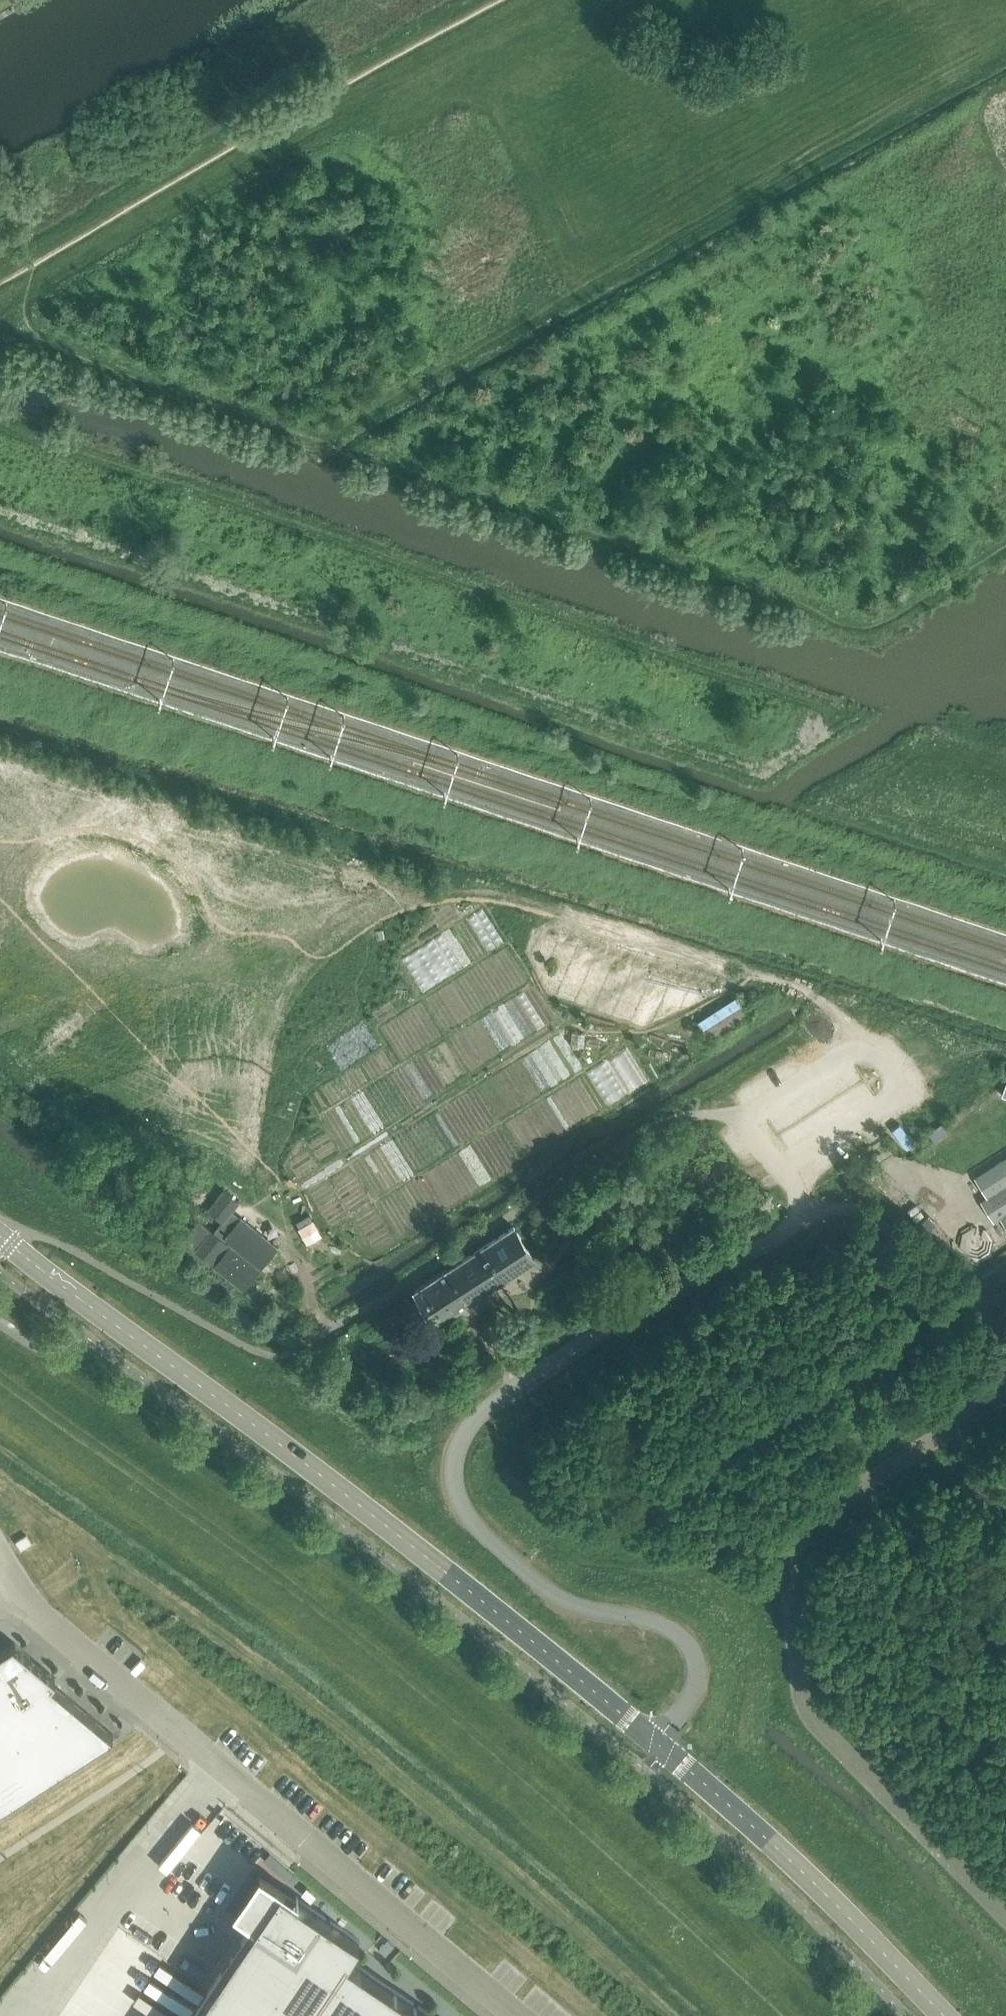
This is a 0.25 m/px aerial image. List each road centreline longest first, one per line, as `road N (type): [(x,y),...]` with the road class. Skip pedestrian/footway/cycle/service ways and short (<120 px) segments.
road 1 (tertiary): [(951,2015),(802,1861),(660,1745),(199,1383),(0,1239)]
road 2 (unclassified): [(519,2015),(9,1588)]

